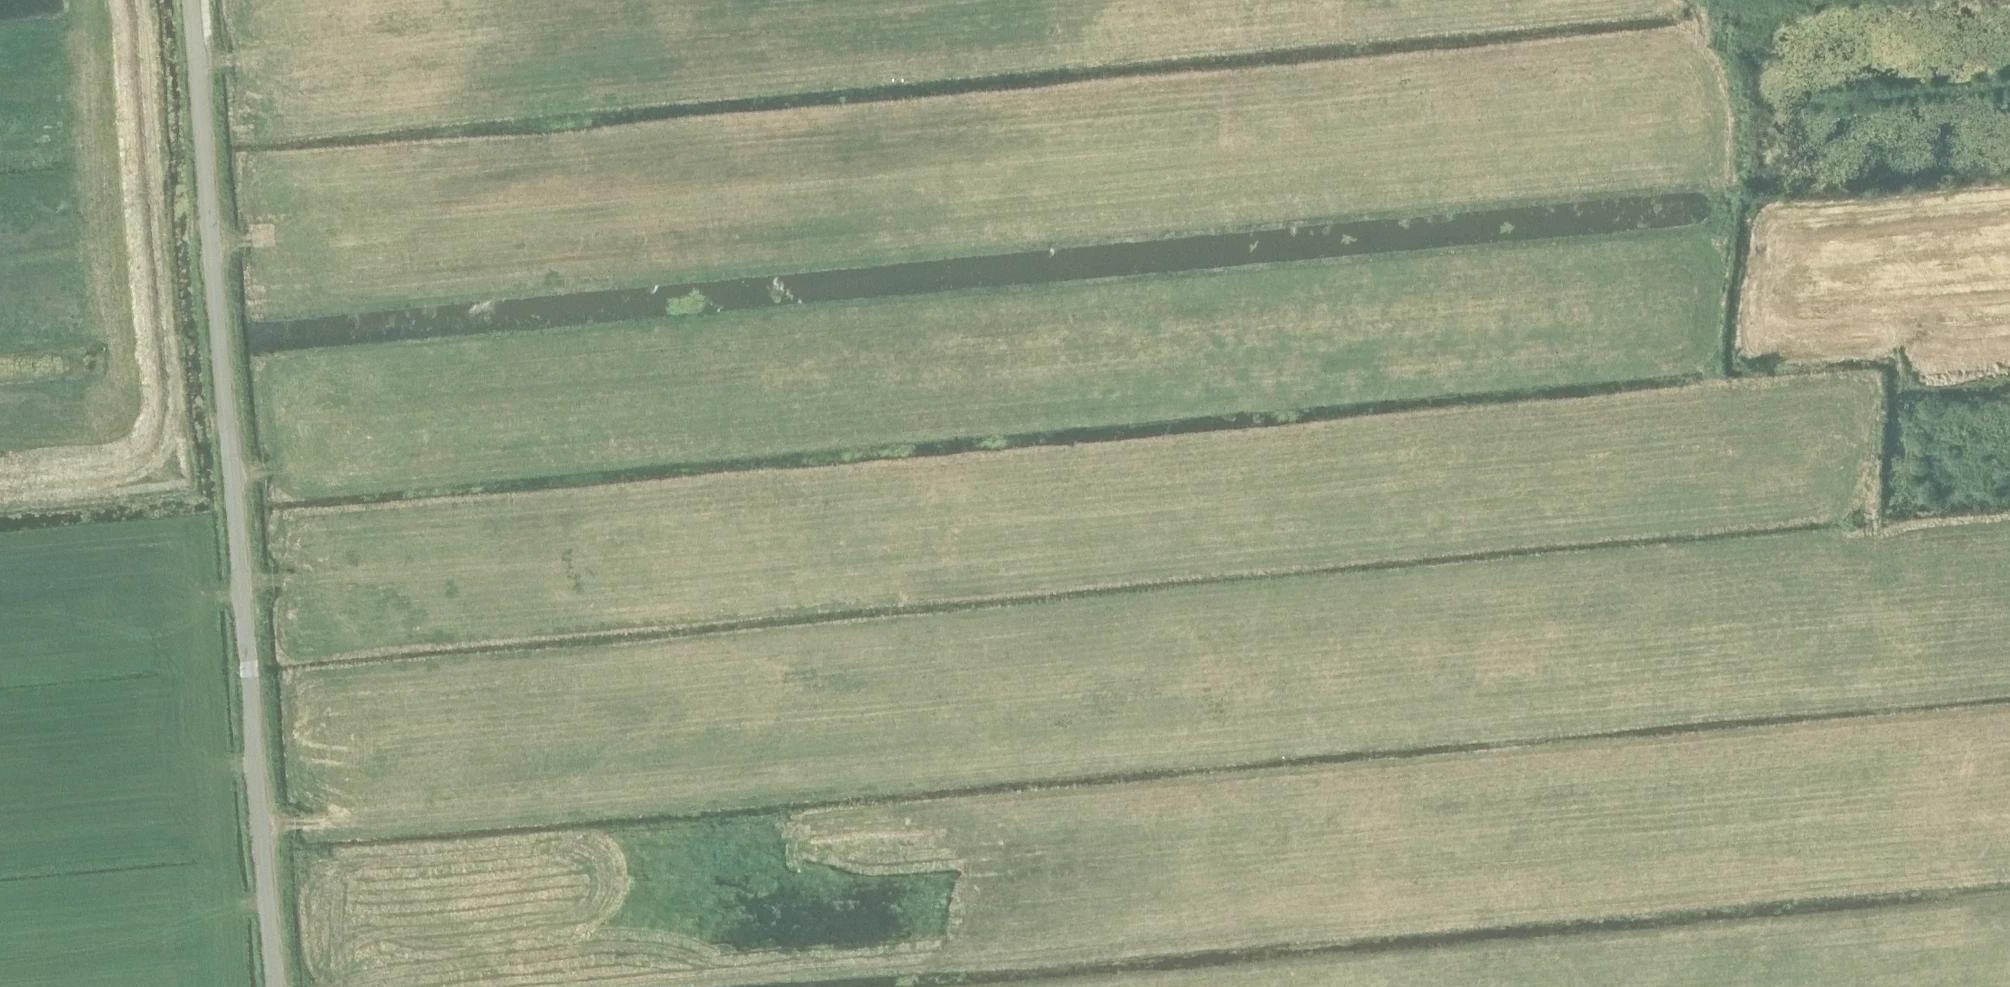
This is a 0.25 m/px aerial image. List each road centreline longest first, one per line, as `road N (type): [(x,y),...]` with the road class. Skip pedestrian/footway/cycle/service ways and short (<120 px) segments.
road 1 (unclassified): [(272,986),(188,0)]

